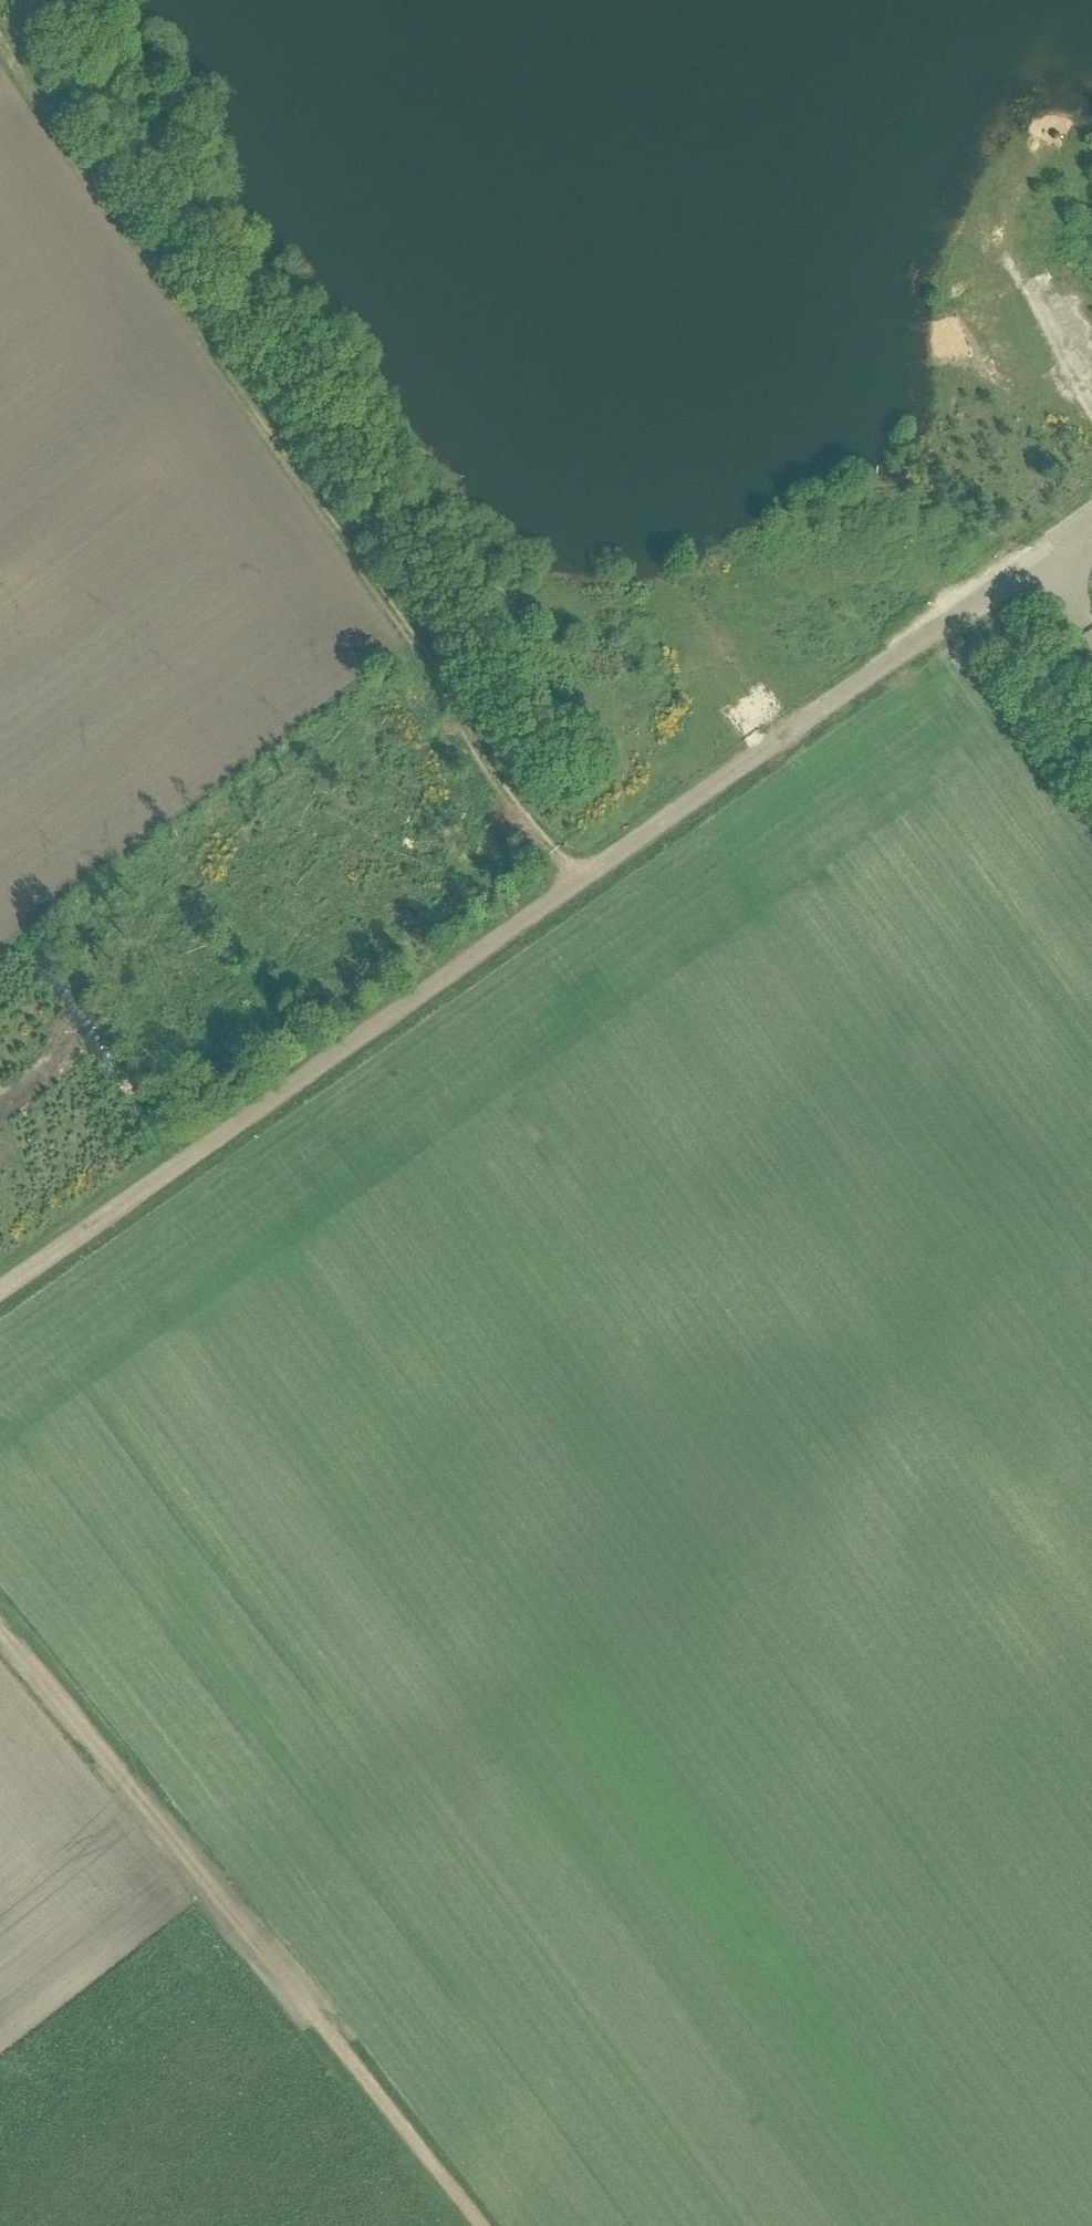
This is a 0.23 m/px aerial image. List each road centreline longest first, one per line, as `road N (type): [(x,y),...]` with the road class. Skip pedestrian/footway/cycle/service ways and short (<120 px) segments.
road 1 (unclassified): [(1091,513),(0,1289)]
road 2 (track): [(577,882),(282,442),(98,188),(0,19)]
road 3 (track): [(0,1629),(475,2225)]

